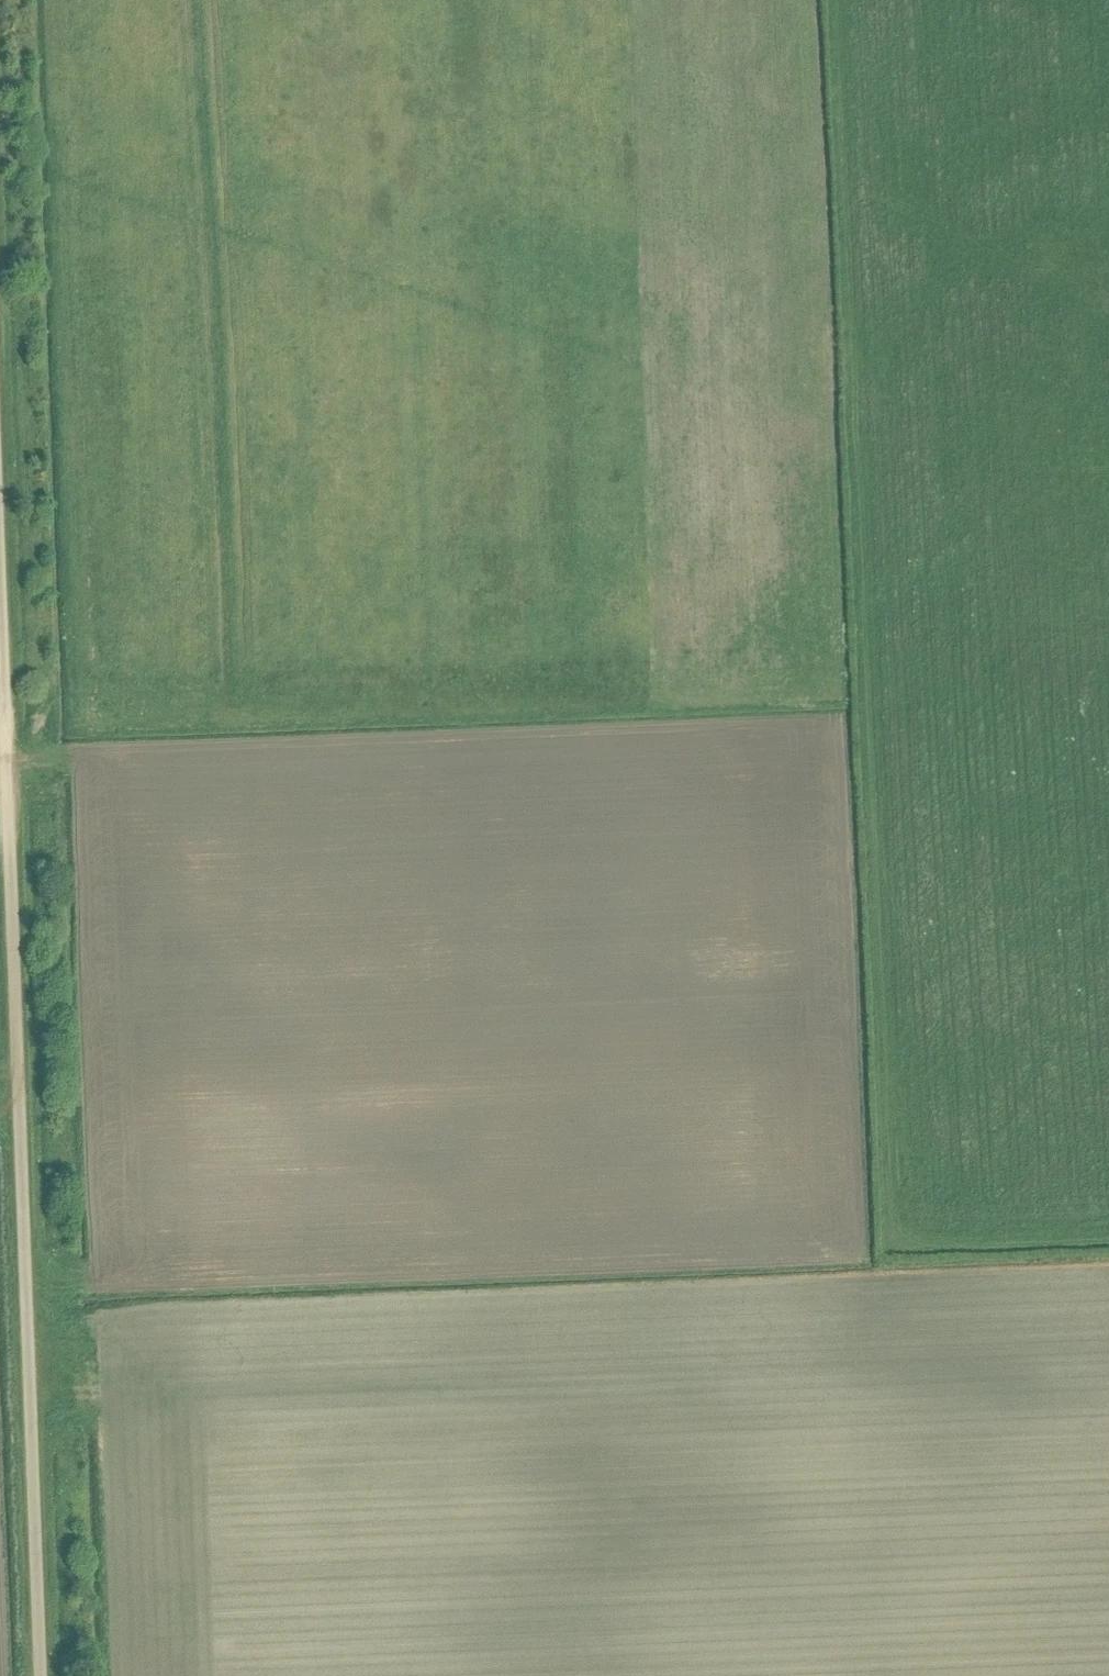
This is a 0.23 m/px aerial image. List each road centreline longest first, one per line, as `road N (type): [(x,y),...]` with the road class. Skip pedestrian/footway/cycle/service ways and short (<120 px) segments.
road 1 (track): [(0,638),(39,1675)]

